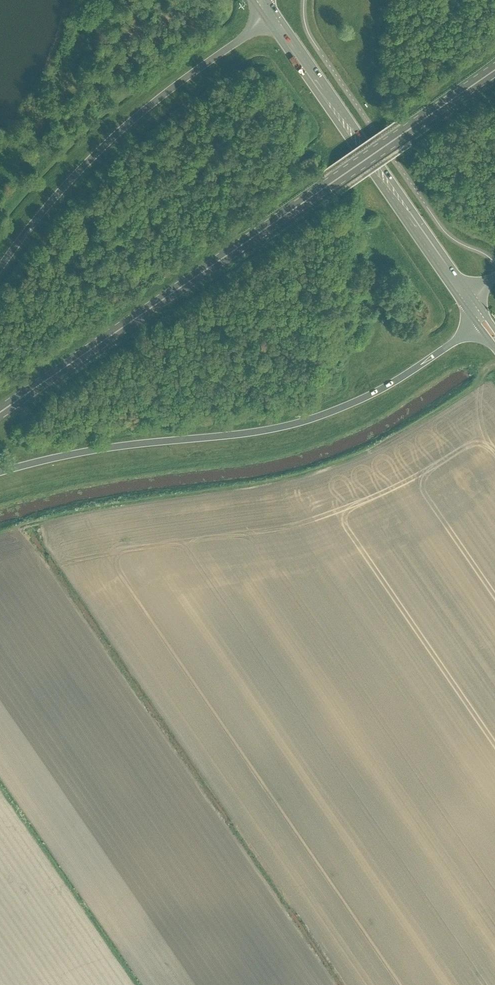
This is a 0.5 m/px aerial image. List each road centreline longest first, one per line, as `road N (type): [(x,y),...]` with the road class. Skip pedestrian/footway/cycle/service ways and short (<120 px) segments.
road 1 (primary): [(0,413),(494,70)]
road 2 (primary): [(0,473),(316,416),(392,382),(486,321)]
road 3 (primary): [(276,16),(140,113),(53,198),(0,267)]
road 4 (primary): [(468,296),(276,16)]

